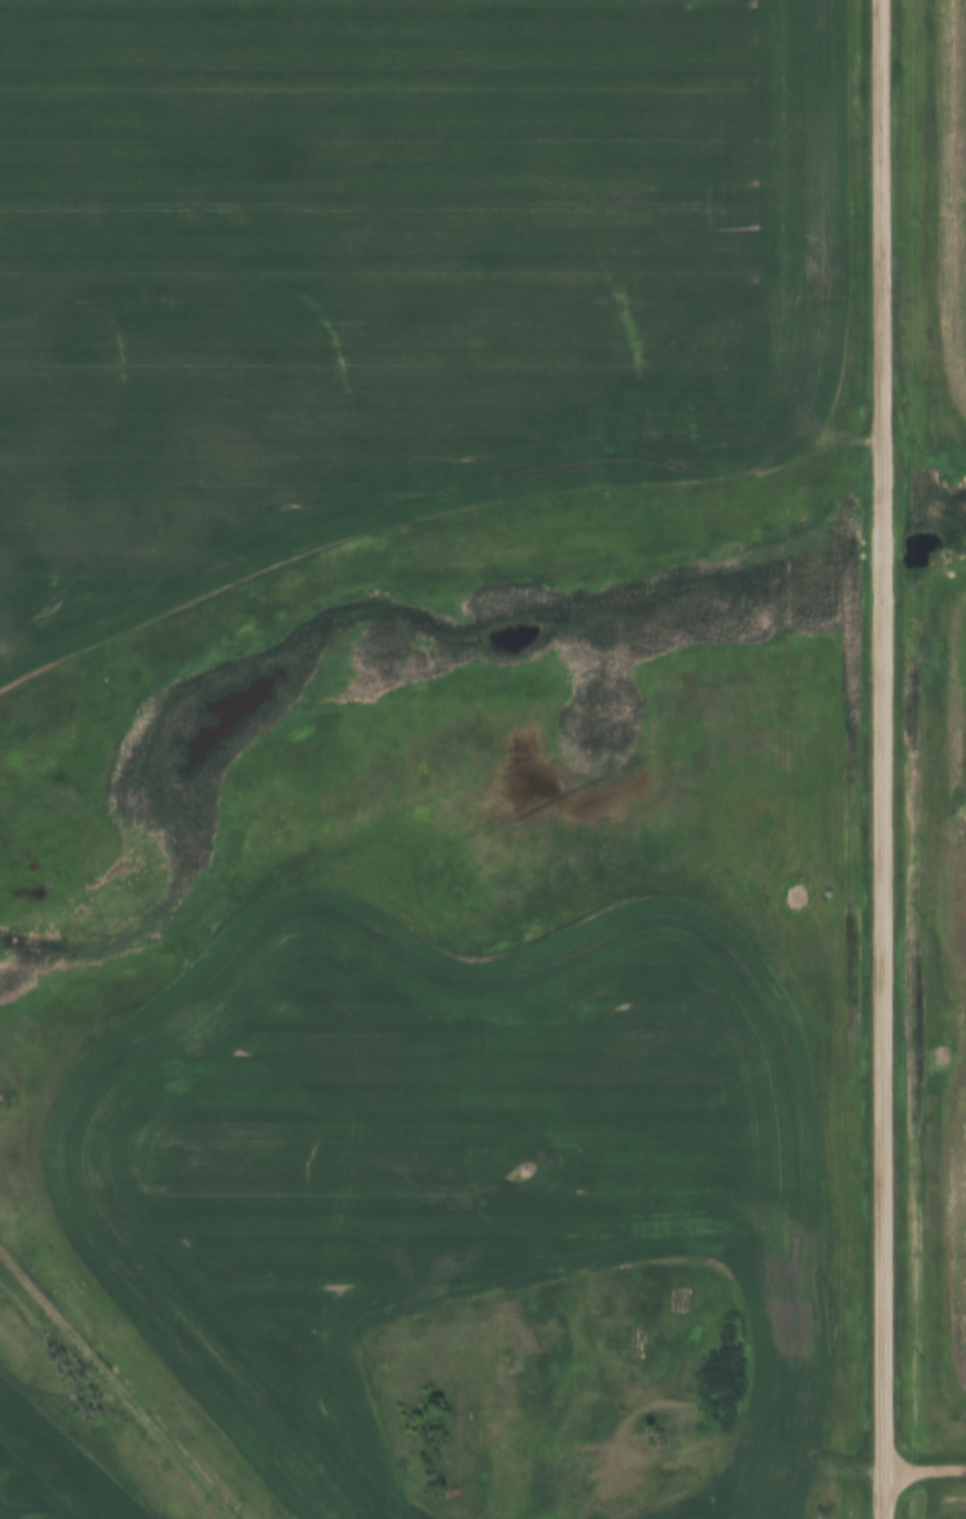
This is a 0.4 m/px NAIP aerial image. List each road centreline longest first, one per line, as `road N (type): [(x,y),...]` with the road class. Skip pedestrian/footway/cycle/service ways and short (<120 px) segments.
road 1 (residential): [(883,1518),(879,0)]

